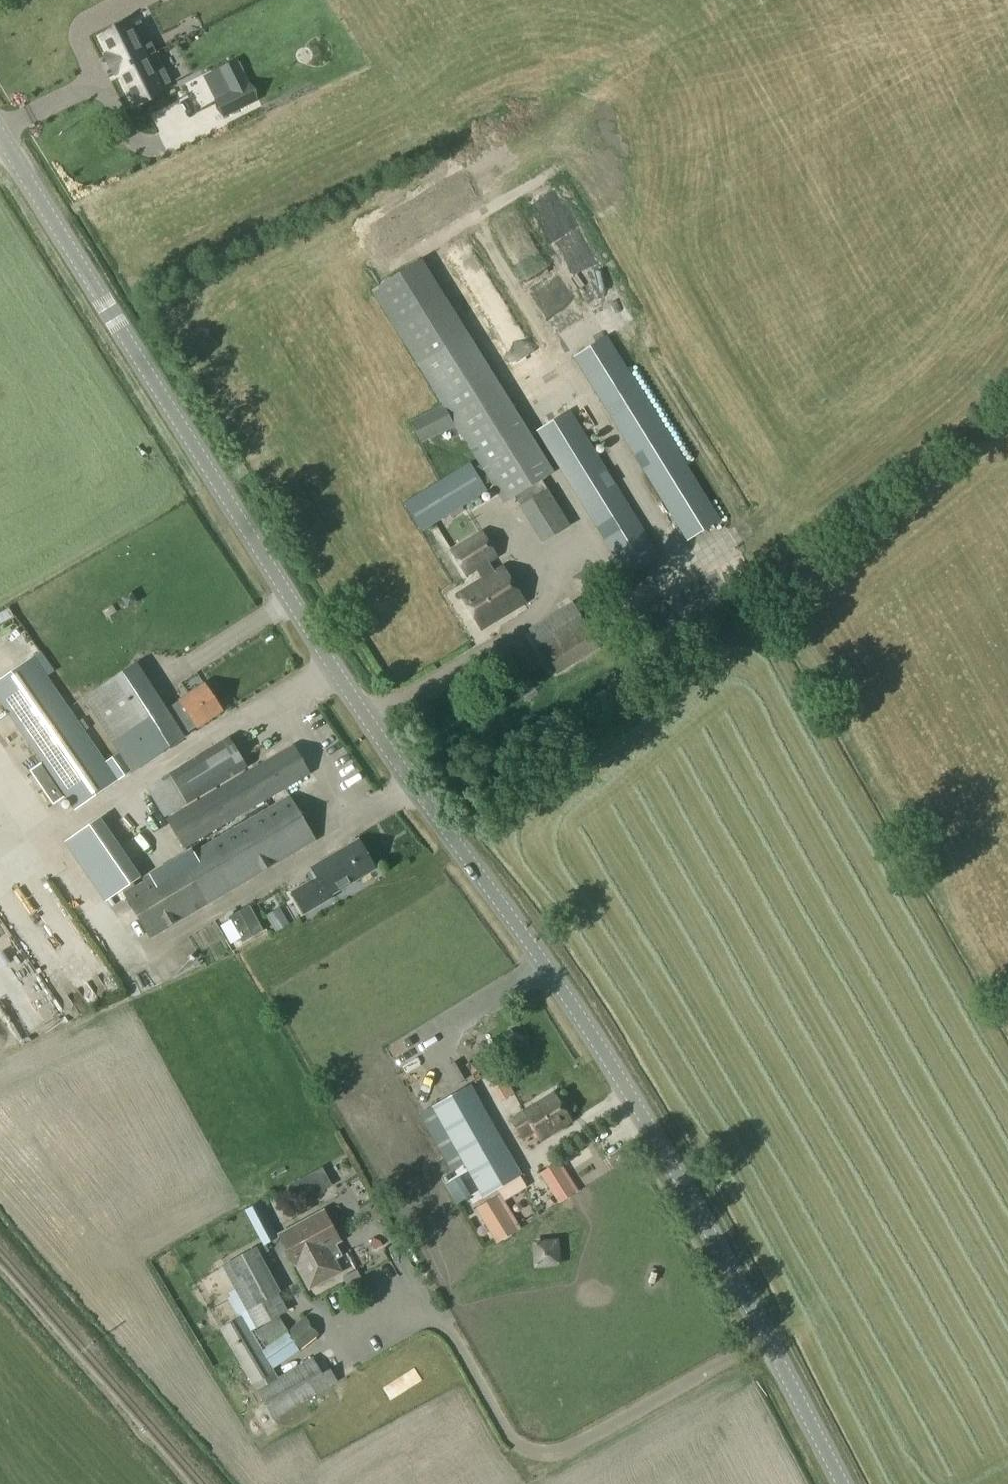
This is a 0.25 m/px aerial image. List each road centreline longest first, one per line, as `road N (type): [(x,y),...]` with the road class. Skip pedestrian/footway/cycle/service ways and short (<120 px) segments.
road 1 (unclassified): [(840,1483),(639,1102),(368,719),(0,130)]

